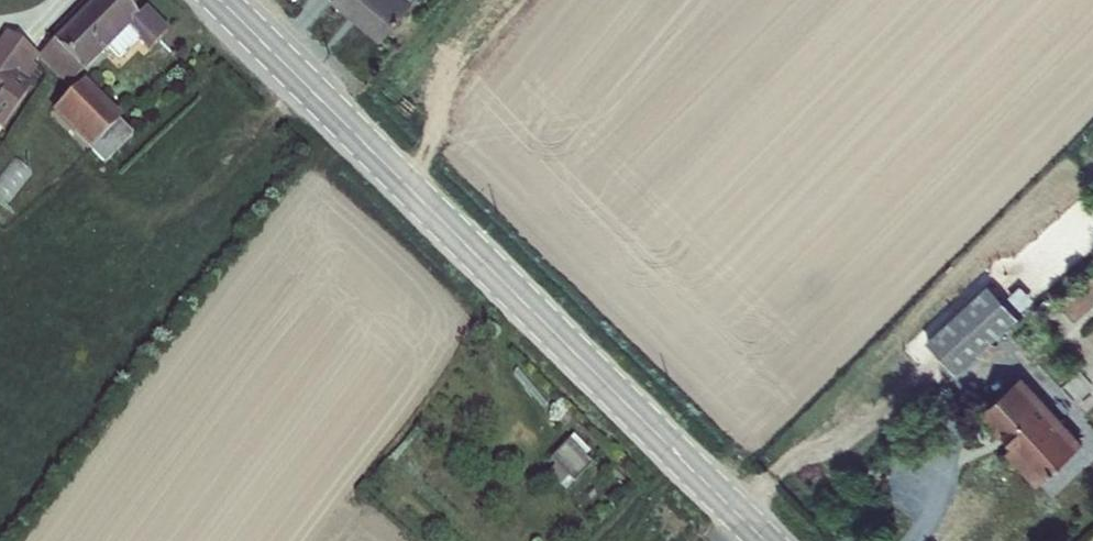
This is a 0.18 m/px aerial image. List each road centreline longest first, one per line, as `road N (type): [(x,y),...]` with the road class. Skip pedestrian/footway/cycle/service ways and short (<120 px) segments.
road 1 (secondary): [(220,0),(766,540)]

